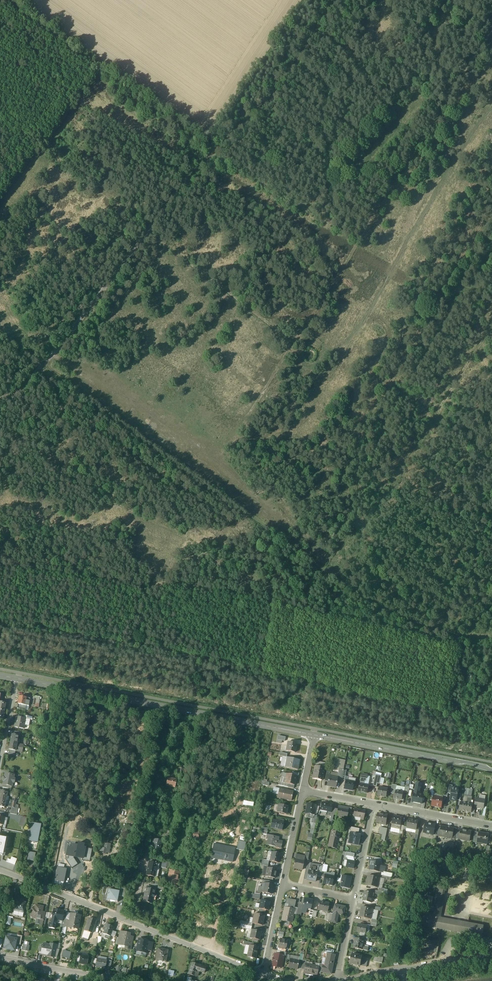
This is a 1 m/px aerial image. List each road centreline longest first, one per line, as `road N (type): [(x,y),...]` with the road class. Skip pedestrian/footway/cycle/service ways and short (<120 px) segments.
road 1 (track): [(0,400),(56,351),(194,173),(266,105),(337,0)]
road 2 (tertiary): [(314,734),(0,676)]
road 3 (residential): [(261,972),(0,870)]
road 4 (tertiary): [(491,766),(314,734)]
road 5 (residential): [(136,980),(0,957)]
road 6 (residential): [(491,826),(373,804)]

